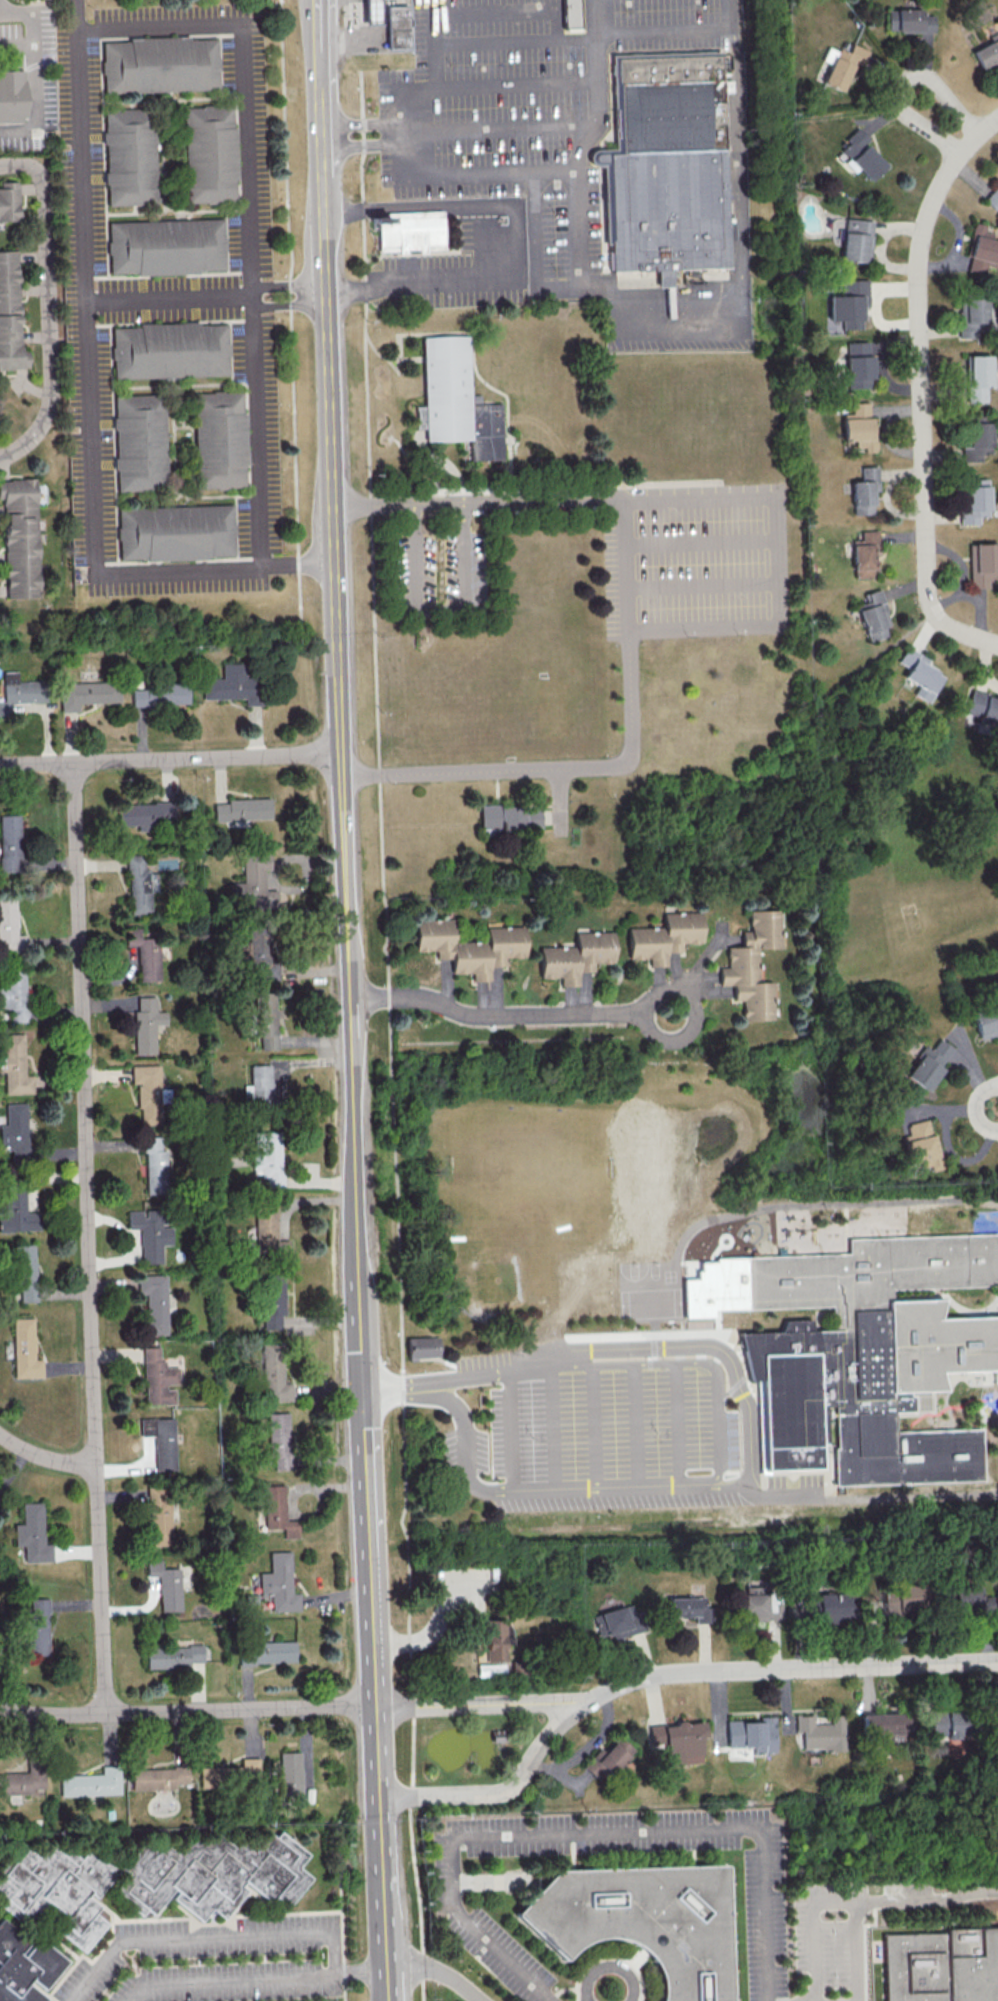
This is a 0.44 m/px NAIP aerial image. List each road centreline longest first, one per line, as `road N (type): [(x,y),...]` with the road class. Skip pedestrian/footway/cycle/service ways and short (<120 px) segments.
road 1 (residential): [(104,1714),(72,765)]
road 2 (tertiary): [(354,1133),(324,293)]
road 3 (residential): [(376,1711),(593,1700),(667,1674),(997,1660)]
road 4 (residential): [(997,644),(954,630),(928,598),(917,258),(952,159),(997,117)]
road 5 (residential): [(375,1703),(75,1715),(0,1708)]
road 6 (residential): [(0,455),(26,444),(48,408),(45,196),(35,170),(0,166)]
road 7 (residential): [(340,754),(0,767)]
road 8 (residential): [(637,1013),(476,1017),(413,996),(349,997)]
road 9 (tertiary): [(363,1389),(354,1133)]
road 10 (residential): [(379,1797),(511,1787),(558,1722),(593,1700)]
road 11 (tertiary): [(388,2000),(379,1797)]
road 12 (tertiary): [(375,1703),(365,1517)]
road 13 (residential): [(650,1031),(637,1013),(652,992),(675,986),(689,994),(696,1010),(691,1028),(667,1039),(650,1031)]
road 14 (tertiary): [(324,293),(320,146)]
road 15 (tertiary): [(365,1517),(363,1389)]

